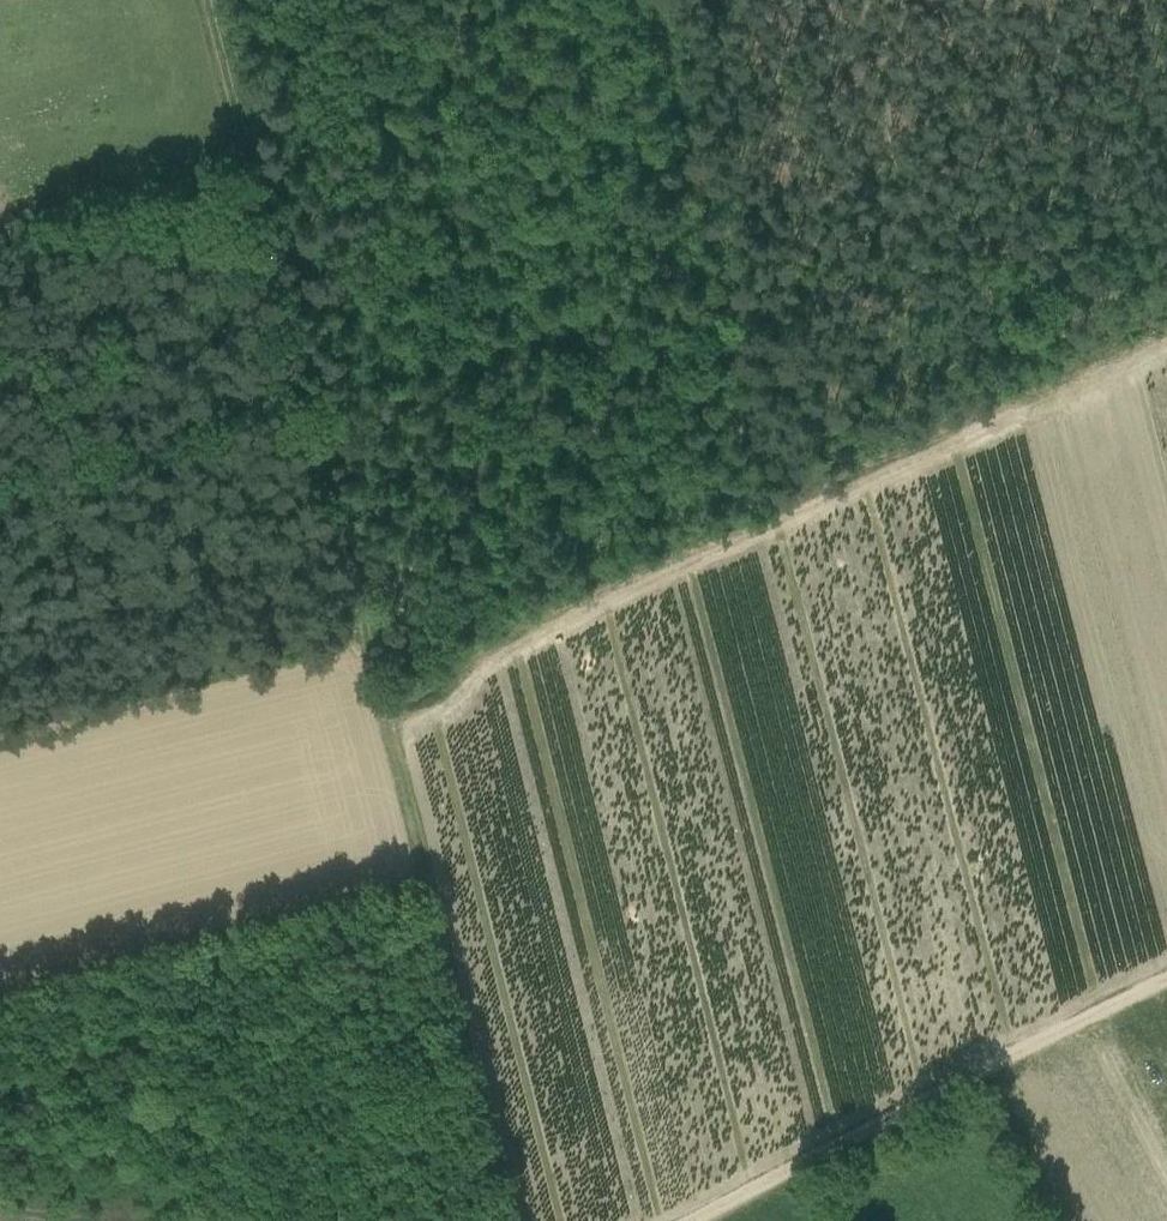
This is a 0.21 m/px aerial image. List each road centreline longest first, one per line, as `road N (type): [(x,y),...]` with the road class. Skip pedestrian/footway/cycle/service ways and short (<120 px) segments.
road 1 (track): [(539,1220),(223,0)]
road 2 (track): [(1166,982),(709,1220)]

